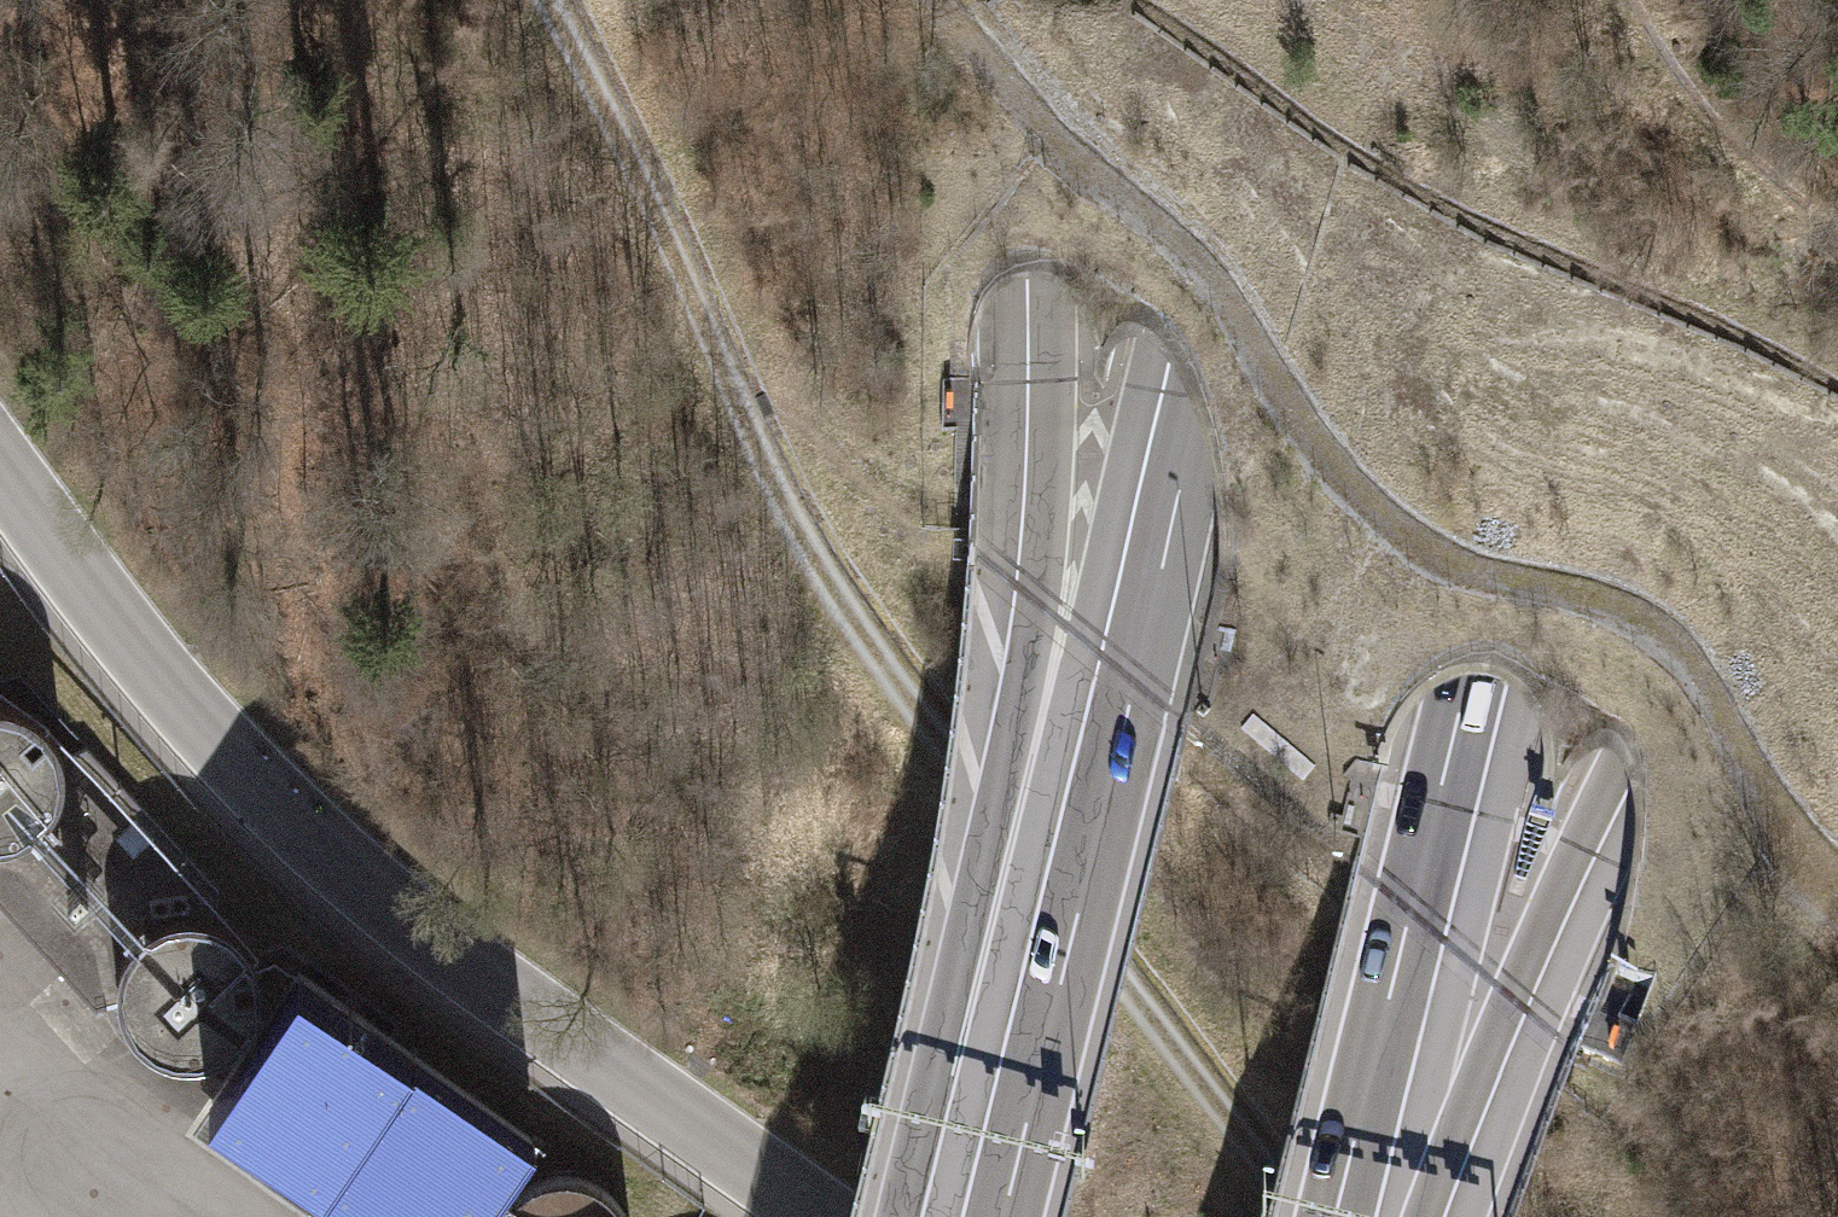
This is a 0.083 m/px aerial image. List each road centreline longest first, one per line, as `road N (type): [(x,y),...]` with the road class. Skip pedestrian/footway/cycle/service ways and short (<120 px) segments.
road 1 (track): [(1309,1216),(1235,1135),(794,538),(663,275),(542,0)]
road 2 (track): [(935,0),(1088,174),(1184,249),(1362,496),(1479,570),(1581,592),(1646,619),(1688,658),(1807,856),(1837,887)]
road 3 (motorway): [(1335,1216),(1640,0)]
road 4 (motorway): [(1284,0),(1203,397),(1004,1216)]
road 5 (motorway): [(1020,0),(1039,142),(1051,473),(1017,706),(962,961),(967,1216)]
road 6 (unclassified): [(0,466),(162,682),(309,837),(517,1001),(831,1216)]
road 7 (motorway): [(1423,1216),(1509,993),(1621,762),(1837,416)]

